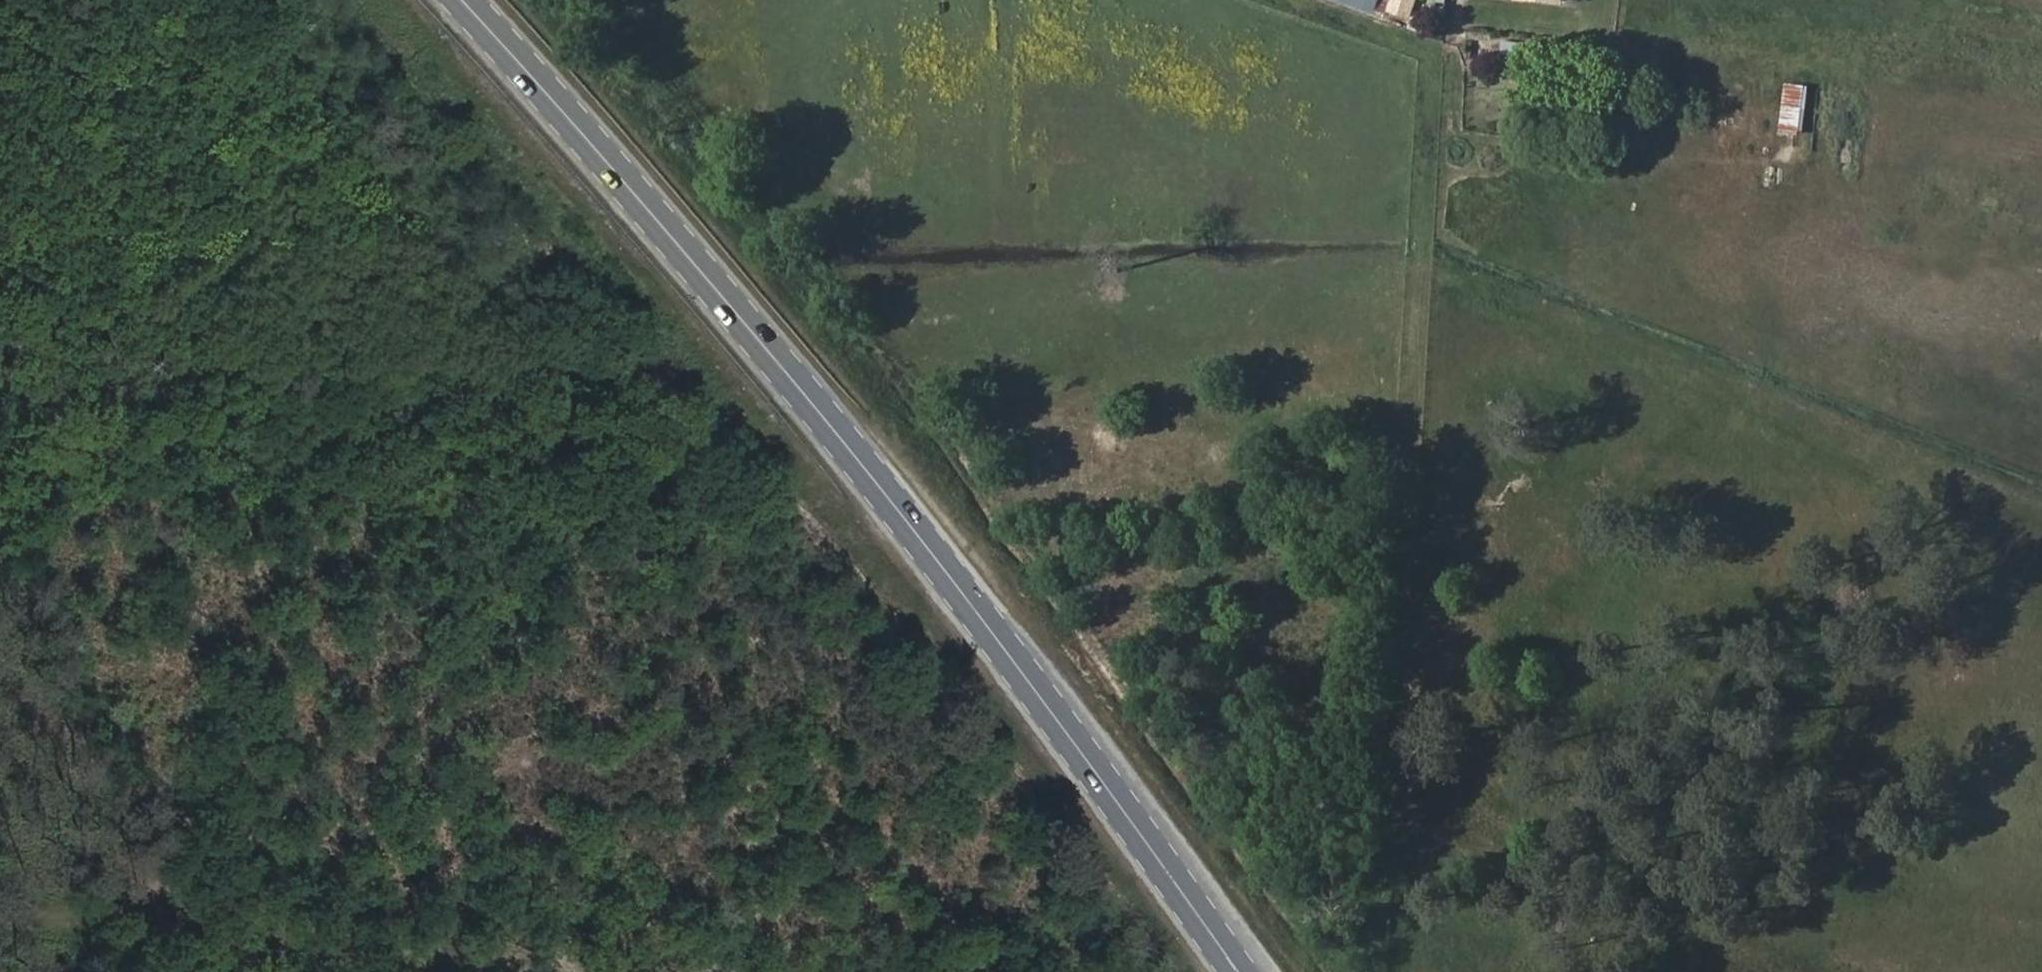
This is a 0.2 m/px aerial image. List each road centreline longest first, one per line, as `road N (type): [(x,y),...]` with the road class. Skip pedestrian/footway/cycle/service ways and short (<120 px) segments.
road 1 (primary): [(464,0),(833,428),(1081,751),(1238,971)]

